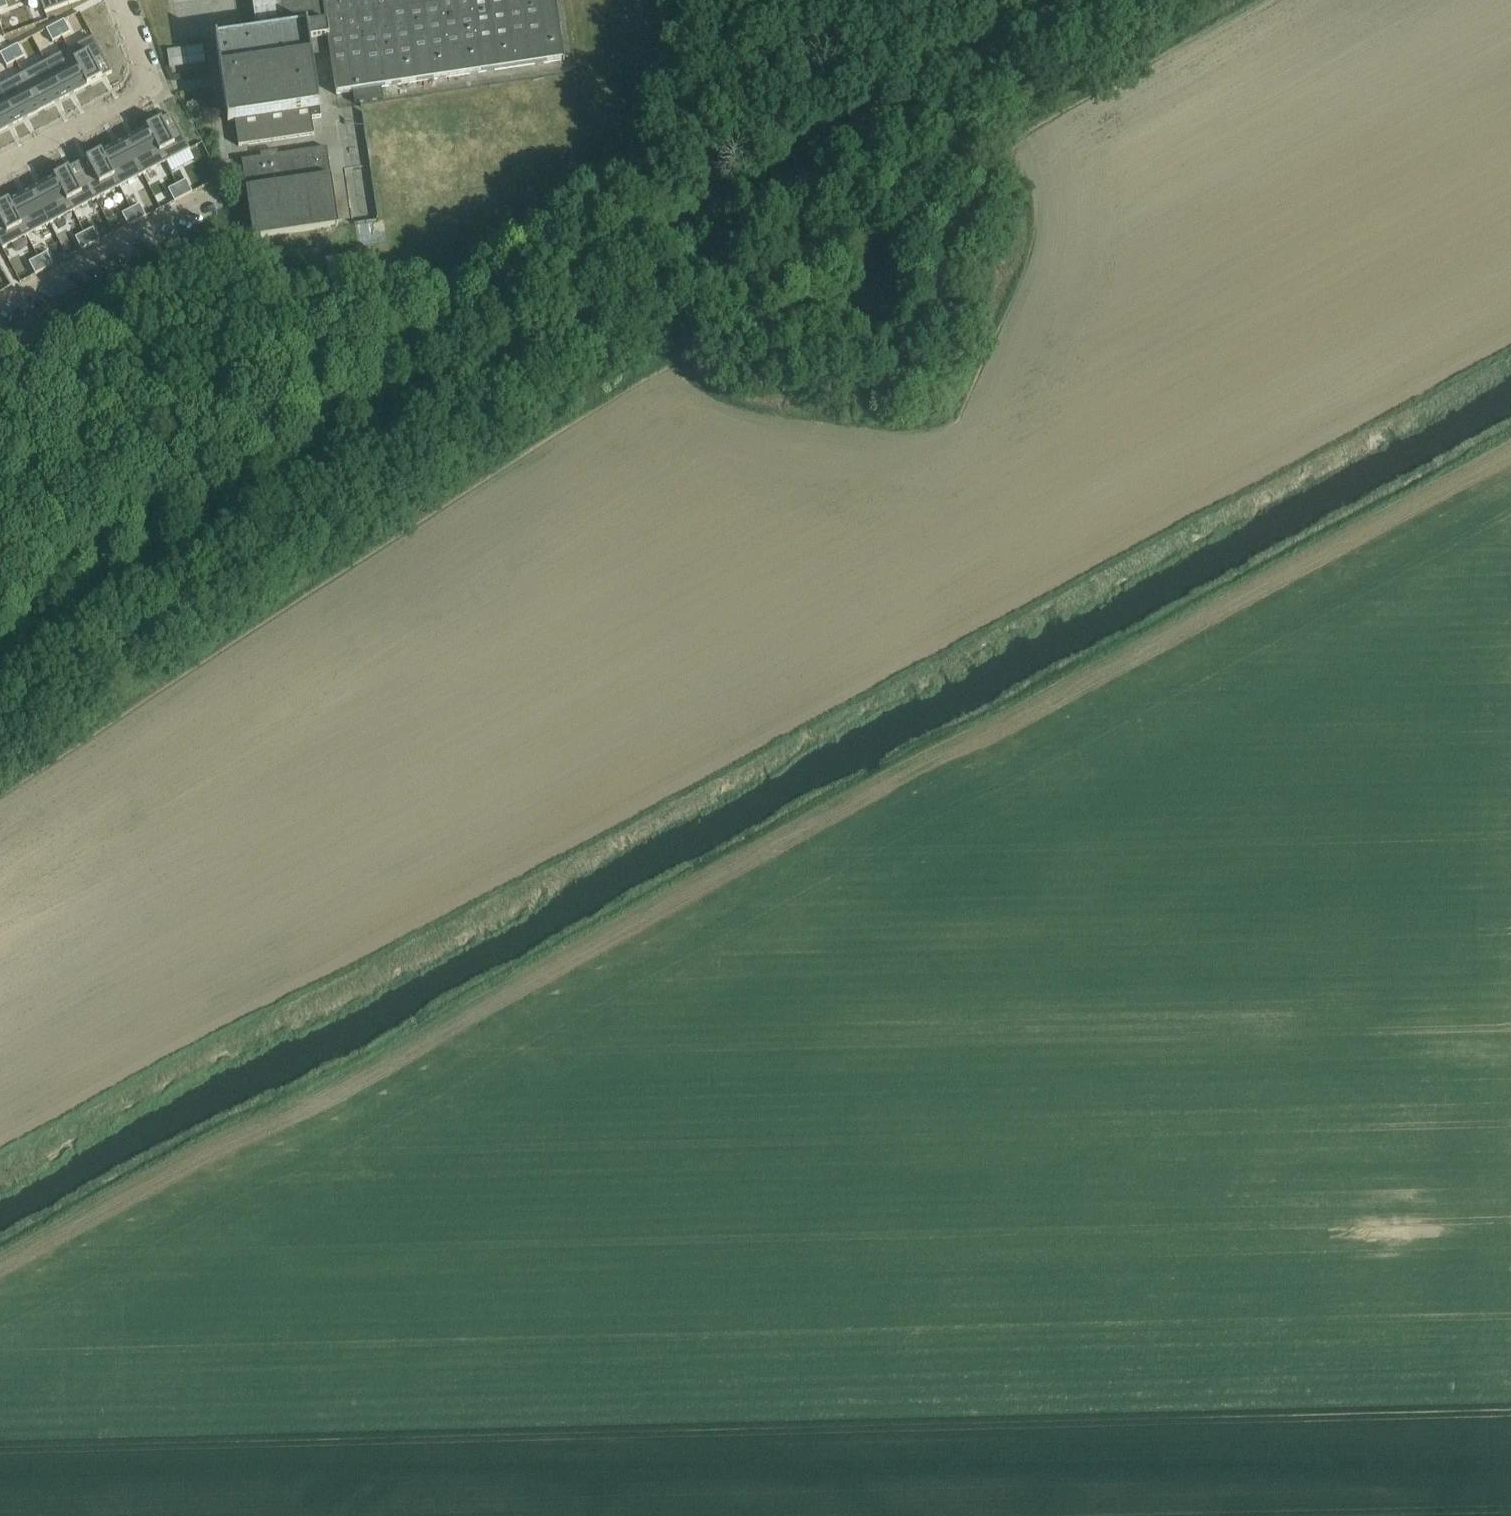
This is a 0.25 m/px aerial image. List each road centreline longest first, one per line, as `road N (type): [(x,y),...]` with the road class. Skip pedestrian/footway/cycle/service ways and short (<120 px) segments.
road 1 (track): [(0,679),(696,221)]
road 2 (residential): [(0,173),(149,95),(155,80),(127,0)]
road 3 (residential): [(0,331),(193,214)]

